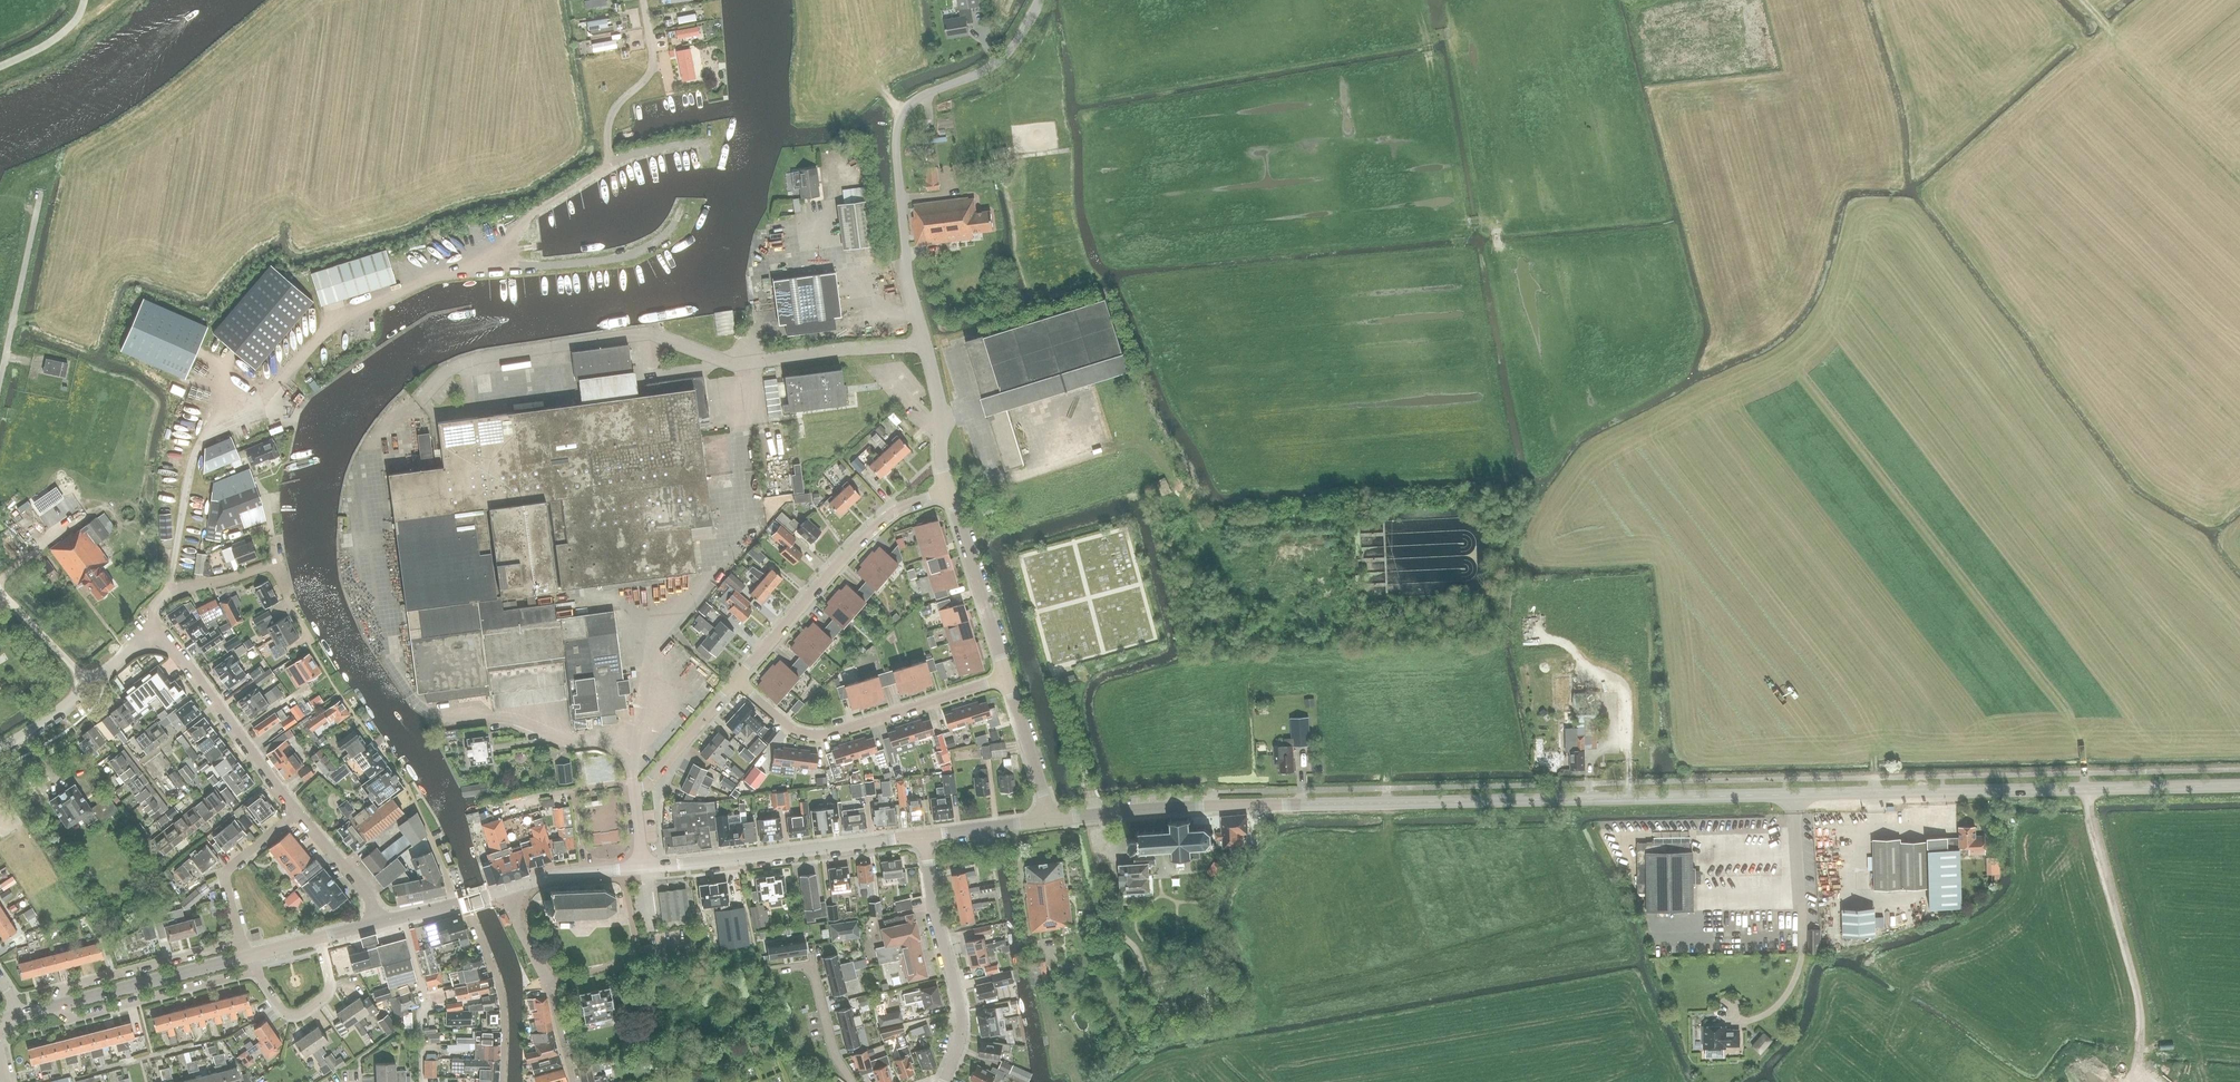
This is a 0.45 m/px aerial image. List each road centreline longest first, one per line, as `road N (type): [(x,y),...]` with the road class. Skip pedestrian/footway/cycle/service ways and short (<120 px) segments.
road 1 (secondary): [(1051,820),(1222,806),(2239,785)]
road 2 (unclassified): [(415,401),(442,373),(482,356),(650,333),(734,365),(925,342)]
road 3 (unclassified): [(925,342),(908,277),(898,123),(926,93),(1002,57),(1039,0)]
road 4 (residential): [(1007,677),(818,735),(789,726),(734,680)]
road 5 (residential): [(734,680),(892,509),(948,490)]
road 6 (secondary): [(644,867),(923,835)]
road 7 (tertiary): [(943,1081),(962,1016),(923,835)]
road 8 (secondary): [(21,1014),(246,957)]
road 9 (residential): [(155,630),(297,812)]
road 10 (residential): [(1007,677),(948,490)]
road 11 (unclassified): [(0,379),(41,193)]
road 12 (residential): [(463,902),(501,991),(503,1081)]
road 13 (residential): [(246,957),(223,873),(297,812)]
road 14 (track): [(506,265),(621,257),(668,234)]
road 15 (residential): [(855,1081),(837,1053),(812,964),(780,968)]
road 16 (unclassified): [(155,630),(151,611),(171,592),(275,562)]
road 17 (residential): [(635,796),(734,680)]
road 18 (unclassified): [(948,490),(925,342)]
road 19 (residential): [(1051,820),(1007,677)]
road 20 (track): [(1198,532),(1150,444),(1102,452)]
road 21 (residential): [(297,812),(370,896),(377,923)]
road 22 (secondary): [(507,890),(644,867)]
road 23 (secondary): [(246,957),(377,923)]
road 24 (unclassified): [(92,686),(0,589)]
road 25 (secondary): [(923,835),(1051,820)]

